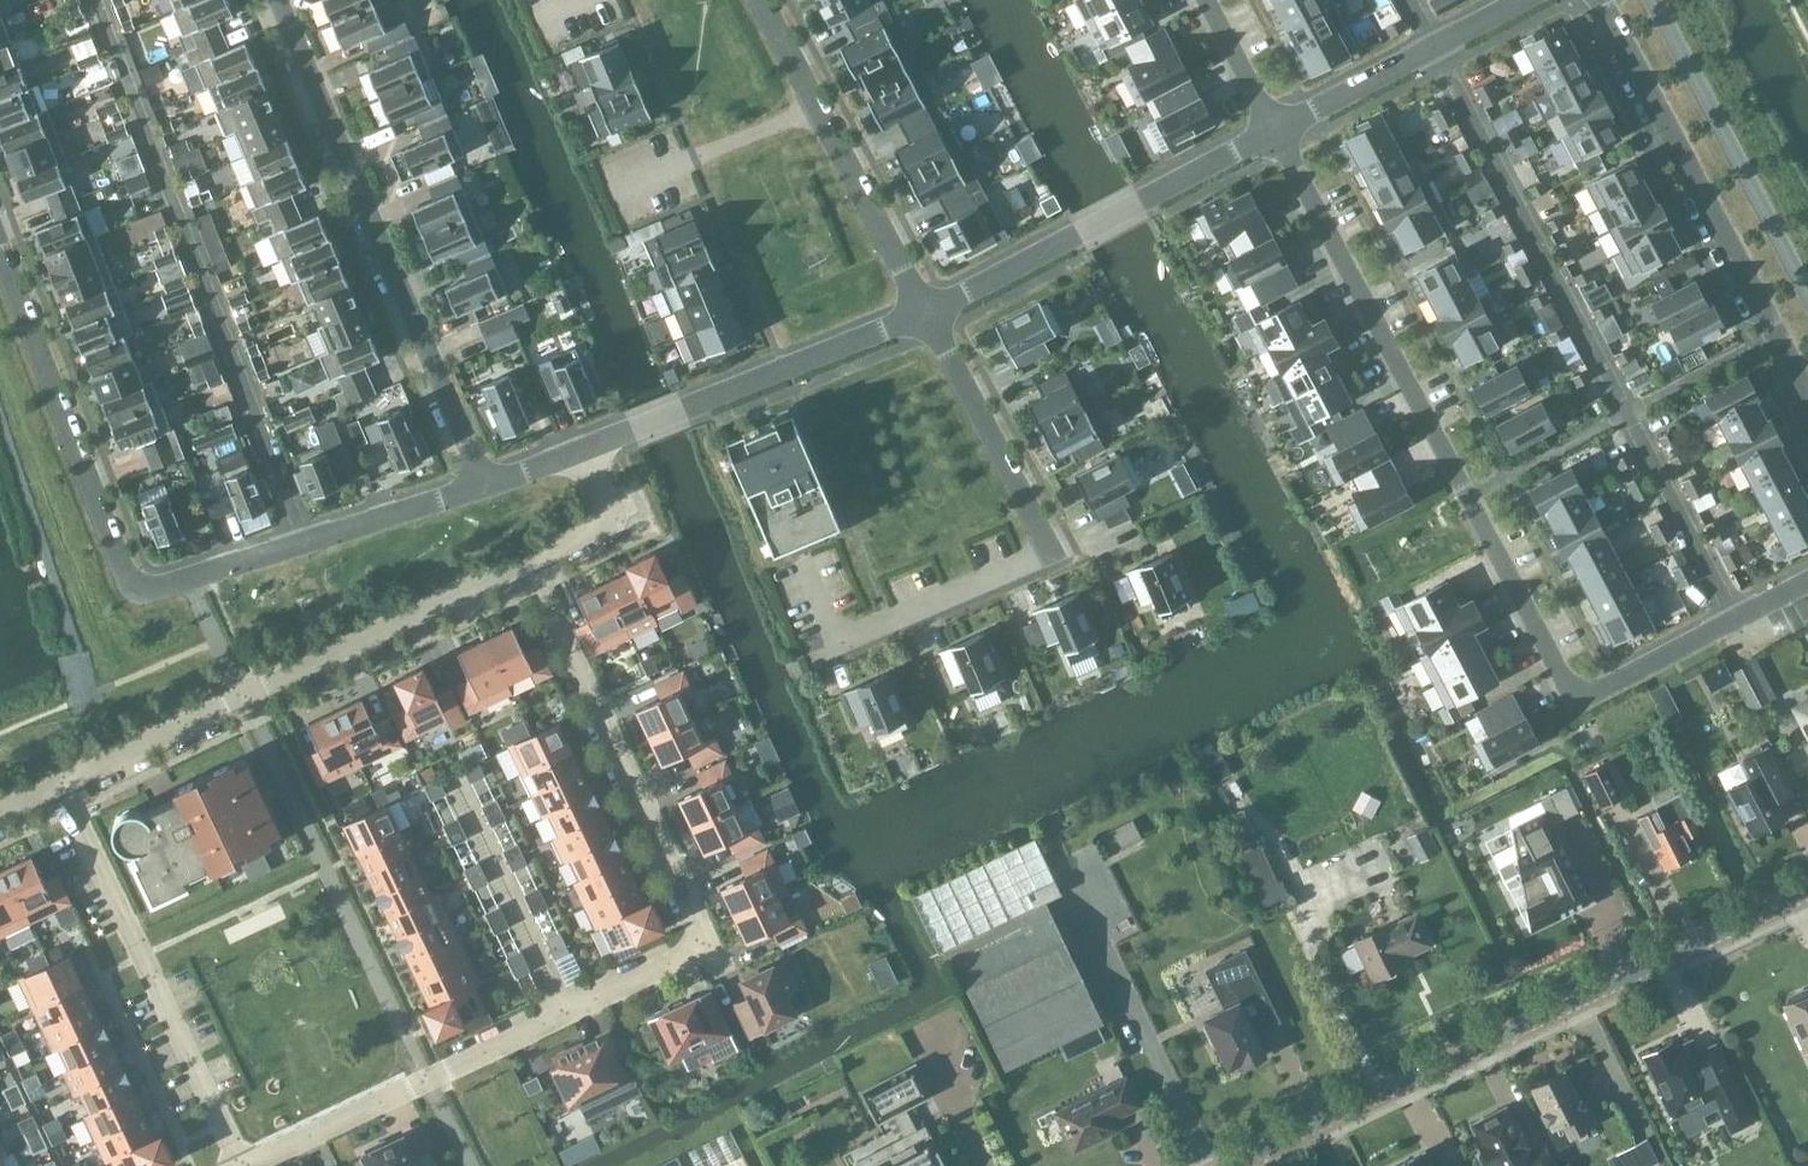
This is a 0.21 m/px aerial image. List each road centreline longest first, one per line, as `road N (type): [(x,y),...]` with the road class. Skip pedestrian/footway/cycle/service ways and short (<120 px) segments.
road 1 (residential): [(1807,582),(1574,703),(1273,129)]
road 2 (residential): [(487,486),(192,579),(136,587),(124,576),(0,254)]
road 3 (tertiary): [(1238,1165),(1807,892)]
road 4 (residential): [(805,564),(841,637),(1054,554),(928,311)]
road 5 (residential): [(529,561),(706,944),(566,1013)]
road 6 (residential): [(280,0),(487,486)]
road 7 (residential): [(61,783),(529,561)]
road 8 (residential): [(1601,0),(1807,393)]
road 9 (residential): [(245,1165),(61,783)]
road 10 (residential): [(928,311),(1273,129)]
road 11 (residential): [(928,311),(763,0)]
road 12 (residential): [(566,1013),(250,1165)]
road 13 (tertiary): [(1655,0),(1807,291)]
road 14 (residential): [(635,429),(928,311)]
road 15 (residential): [(1273,129),(1520,0)]
road 16 (residential): [(455,780),(566,1013)]
road 17 (residential): [(529,561),(602,524),(607,513),(586,448)]
road 18 (residential): [(1273,129),(1205,0)]

